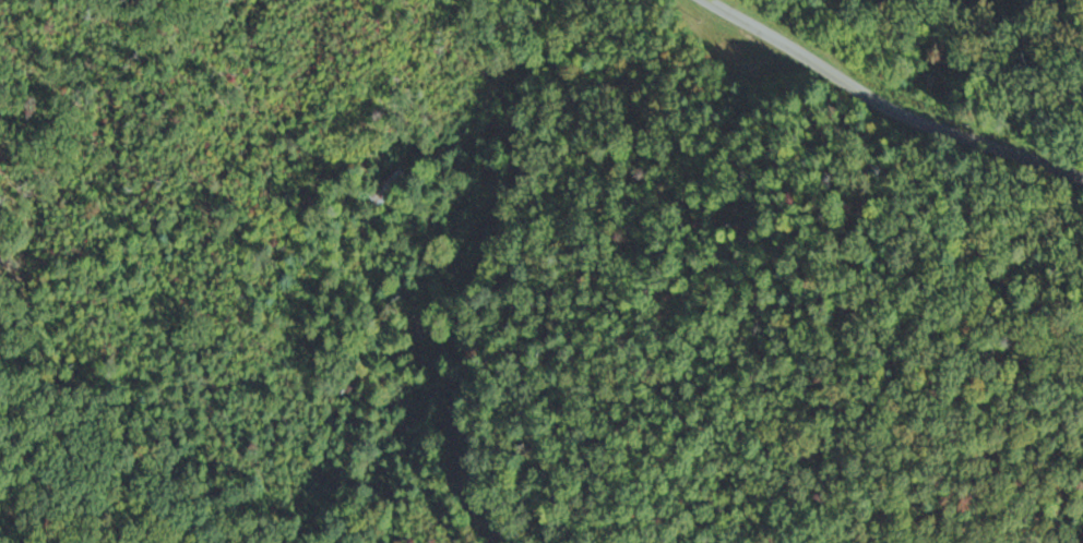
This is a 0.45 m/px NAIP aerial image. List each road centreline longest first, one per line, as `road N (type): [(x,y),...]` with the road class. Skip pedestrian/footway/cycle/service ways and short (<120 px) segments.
road 1 (tertiary): [(1082,177),(871,97),(708,0)]
road 2 (residential): [(490,542),(443,457),(460,335)]

